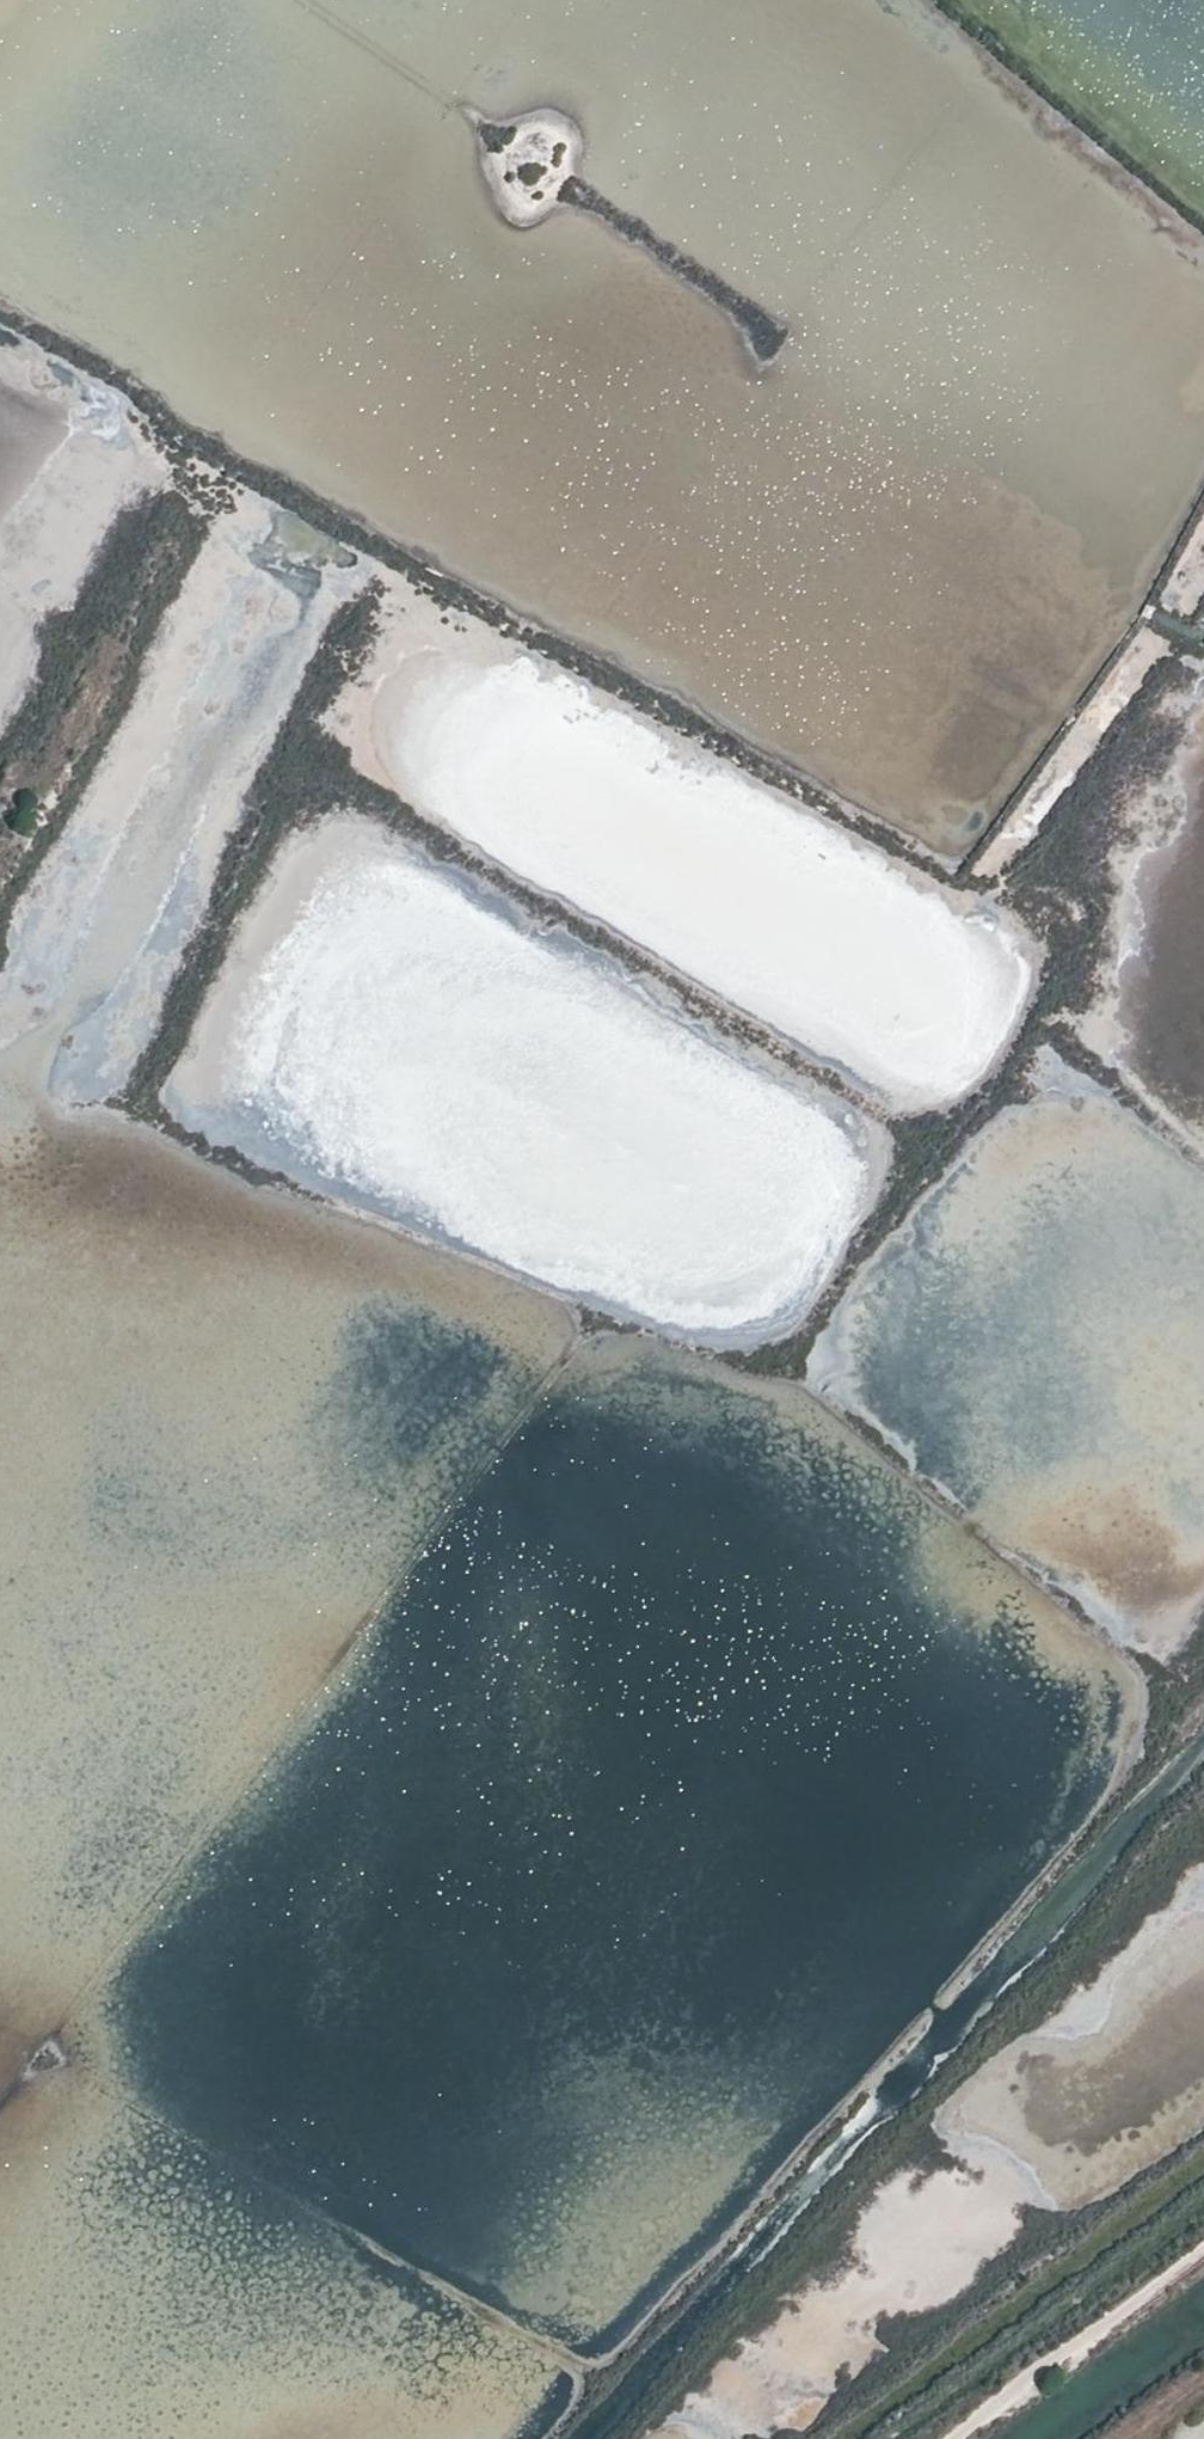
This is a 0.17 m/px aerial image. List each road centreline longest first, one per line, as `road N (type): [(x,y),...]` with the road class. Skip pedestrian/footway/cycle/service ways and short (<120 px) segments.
road 1 (track): [(978,2438),(1203,2264)]

